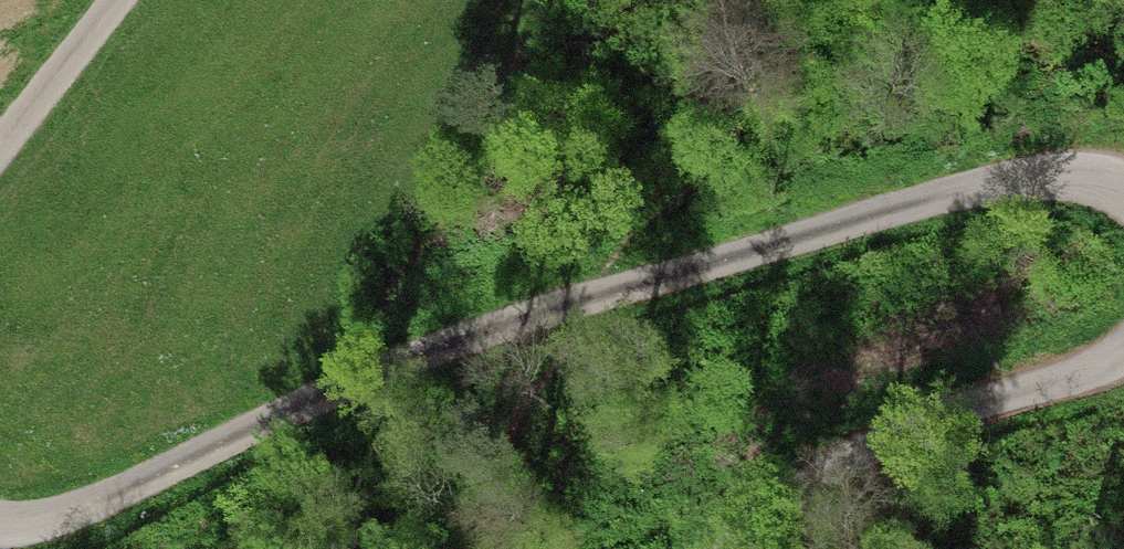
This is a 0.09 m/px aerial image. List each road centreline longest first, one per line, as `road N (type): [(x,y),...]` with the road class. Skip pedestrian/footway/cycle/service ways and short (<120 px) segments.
road 1 (unclassified): [(0,521),(17,524),(112,494),(442,337),(1049,176),(1123,191)]
road 2 (unclassified): [(1123,353),(911,417),(748,518),(718,548)]
road 3 (unclassified): [(118,0),(0,148)]

